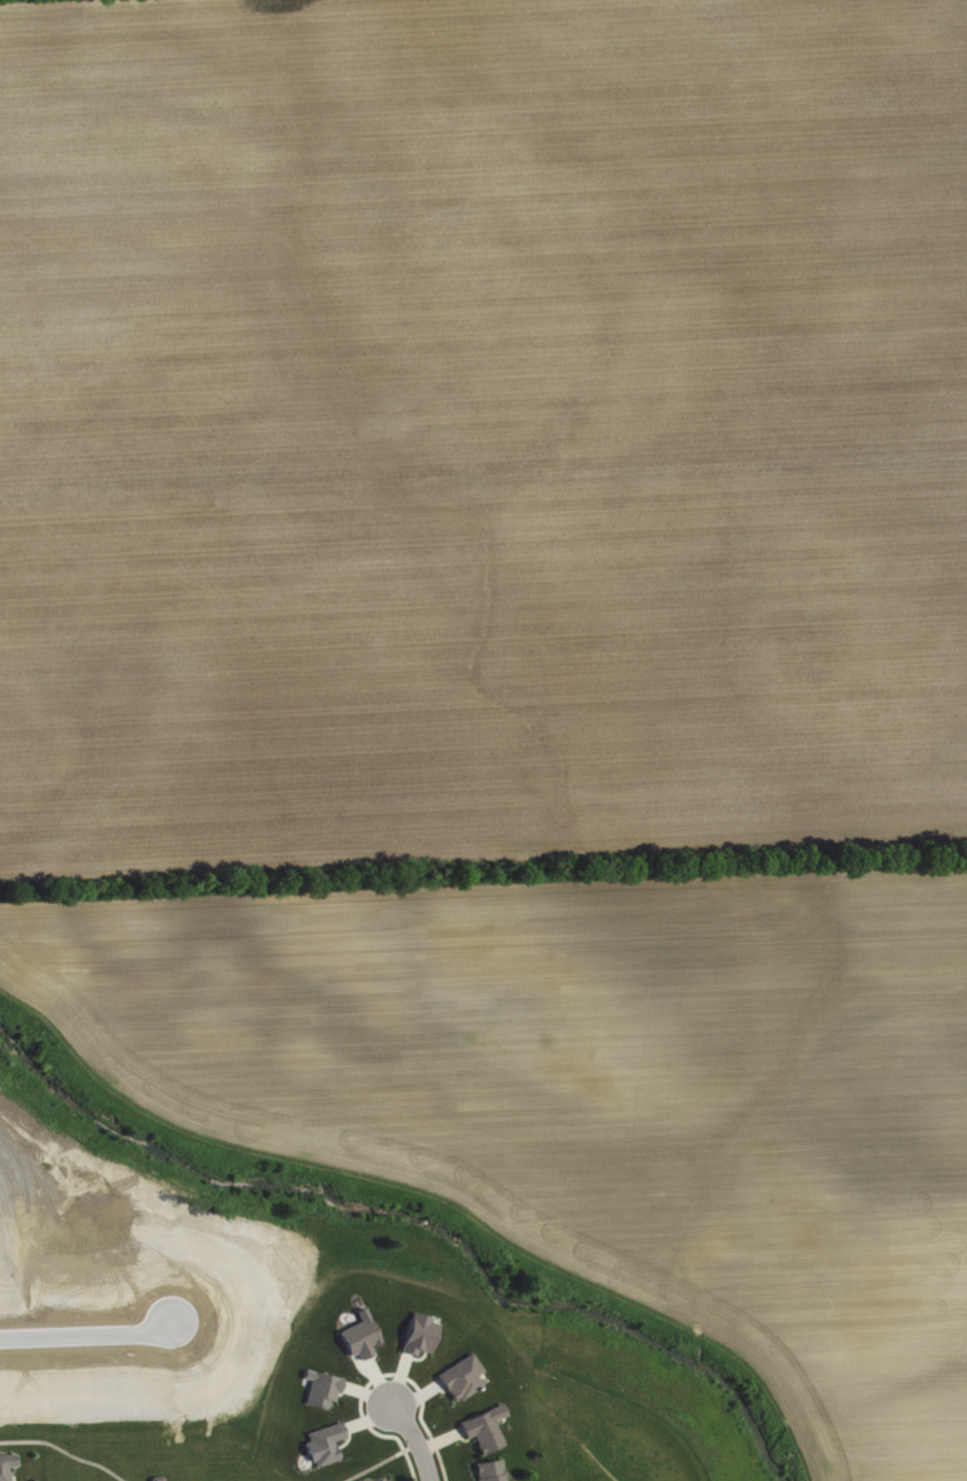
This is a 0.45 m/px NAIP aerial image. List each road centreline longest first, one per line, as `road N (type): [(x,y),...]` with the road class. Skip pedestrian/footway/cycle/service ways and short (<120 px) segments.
road 1 (residential): [(0,1337),(172,1330)]

